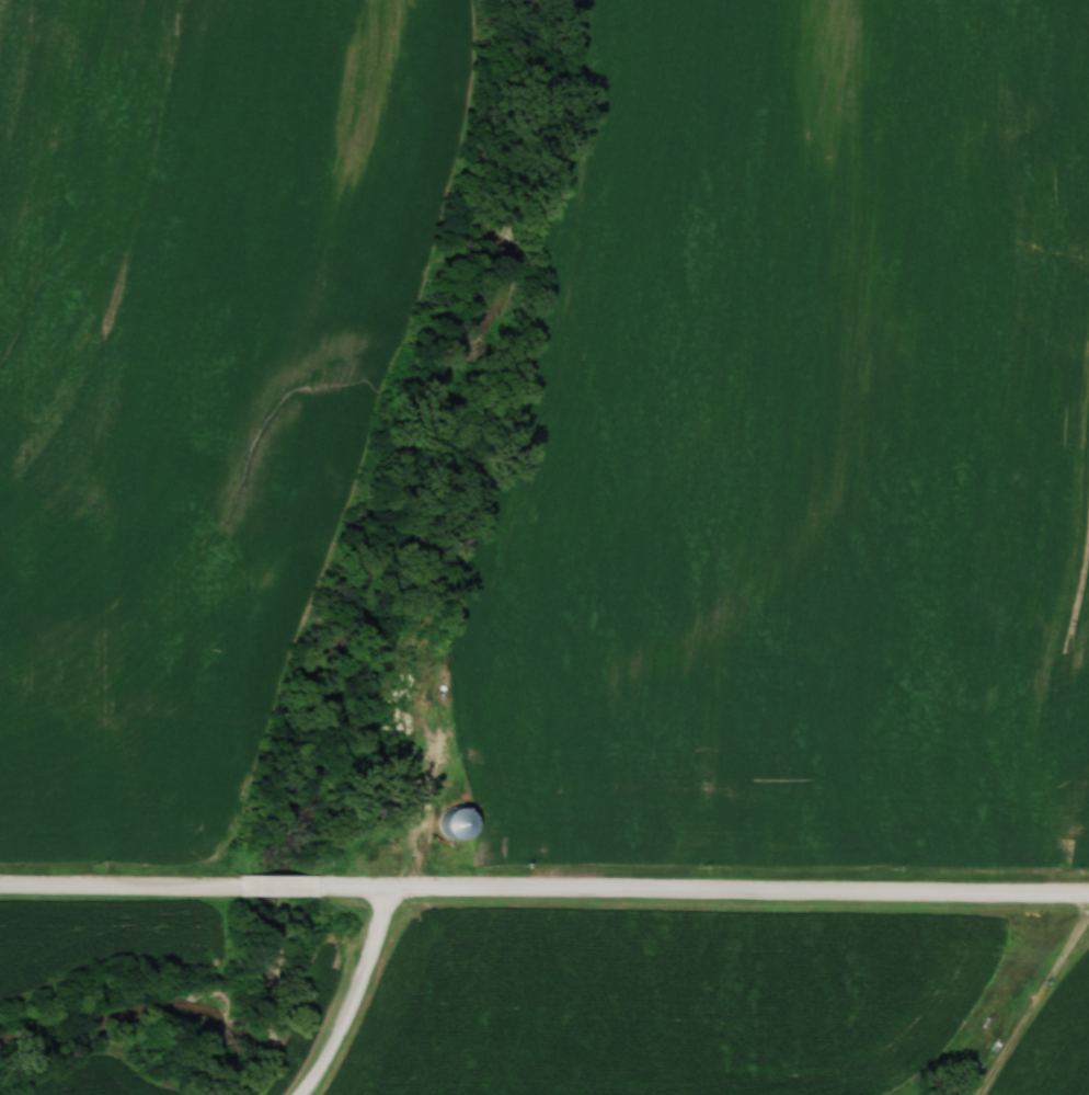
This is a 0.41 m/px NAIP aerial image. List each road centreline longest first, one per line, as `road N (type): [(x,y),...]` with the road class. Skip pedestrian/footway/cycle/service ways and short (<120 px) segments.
road 1 (residential): [(1088,892),(309,882)]
road 2 (residential): [(233,882),(0,879)]
road 3 (residential): [(391,883),(358,994),(307,1094)]

